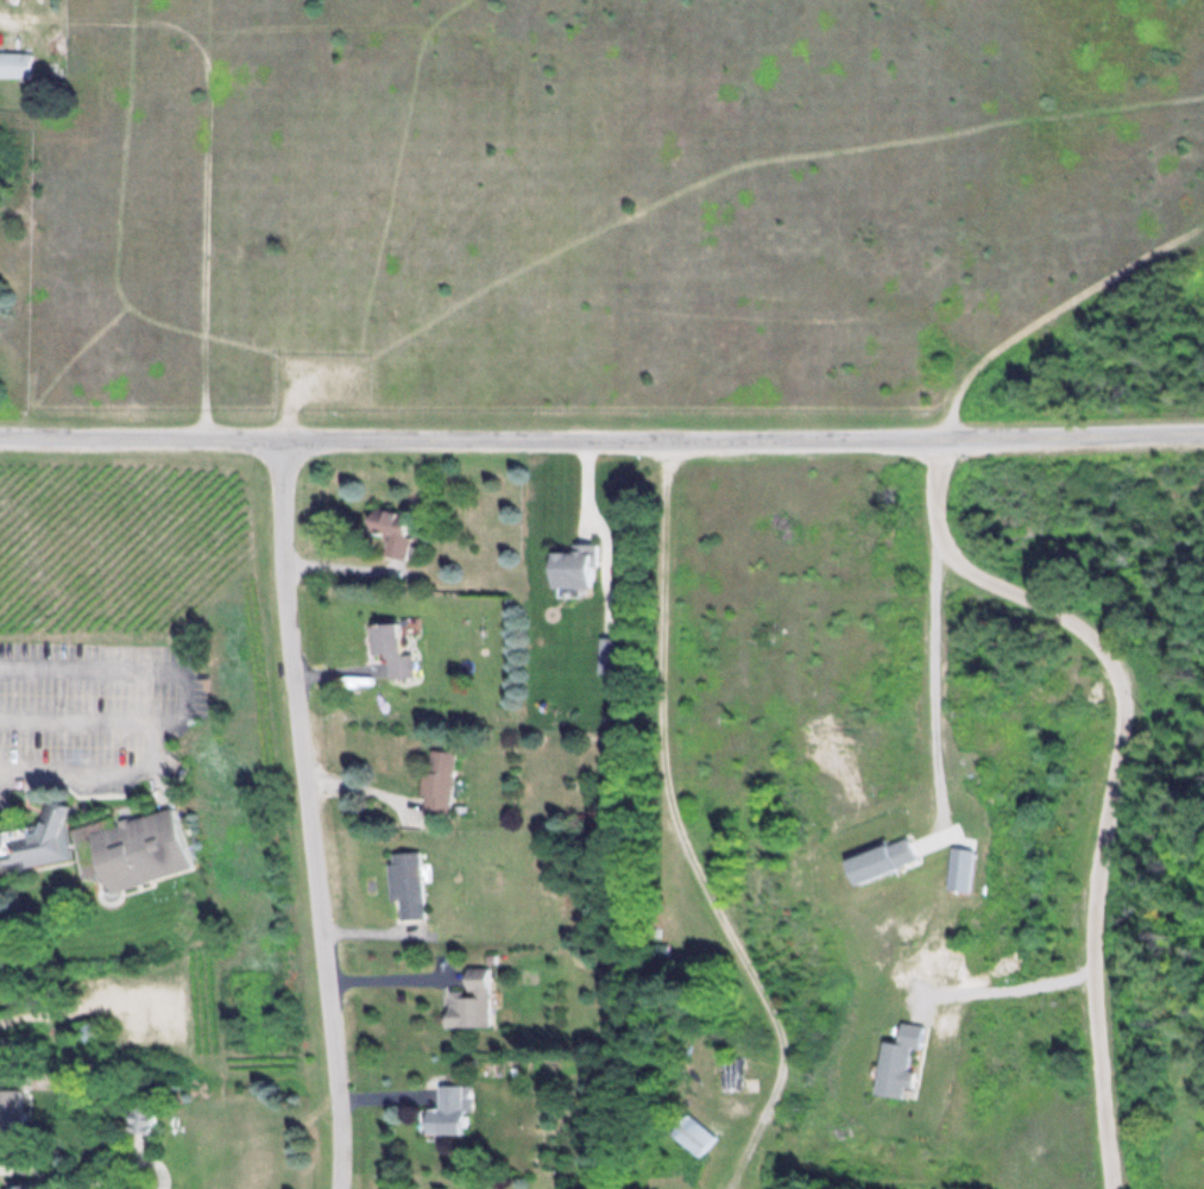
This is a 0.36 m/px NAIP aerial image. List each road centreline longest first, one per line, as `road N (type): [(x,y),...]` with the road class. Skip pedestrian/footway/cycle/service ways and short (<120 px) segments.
road 1 (residential): [(1203,432),(0,433)]
road 2 (residential): [(934,438),(934,530),(952,568),(1057,611),(1093,640),(1117,675),(1126,732),(1096,901),(1113,1188)]
road 3 (residential): [(277,439),(284,589),(340,1109),(339,1188)]

